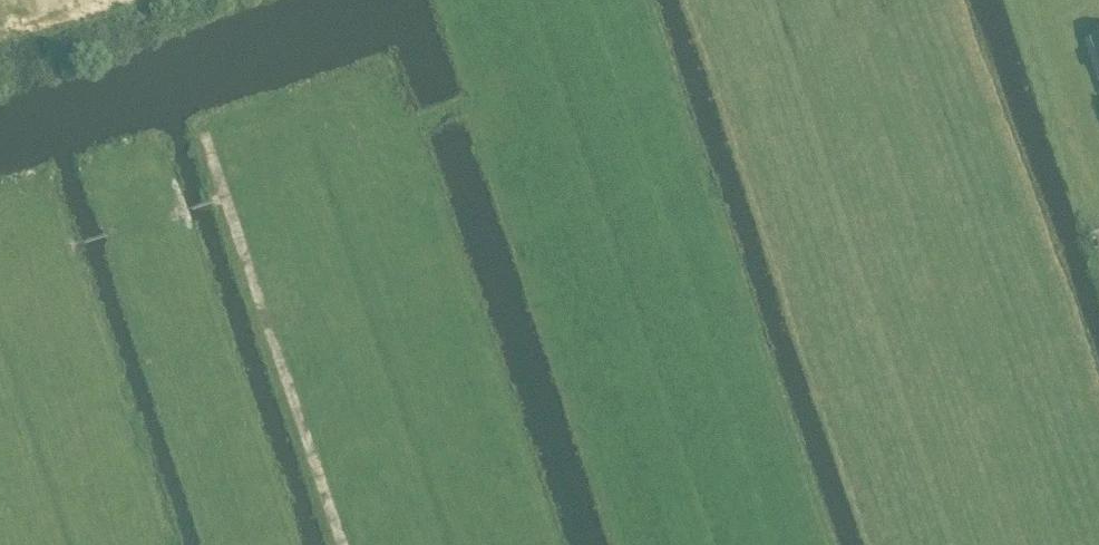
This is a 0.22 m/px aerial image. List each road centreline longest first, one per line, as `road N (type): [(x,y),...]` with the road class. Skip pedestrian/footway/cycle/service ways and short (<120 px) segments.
road 1 (track): [(342,544),(205,136)]

